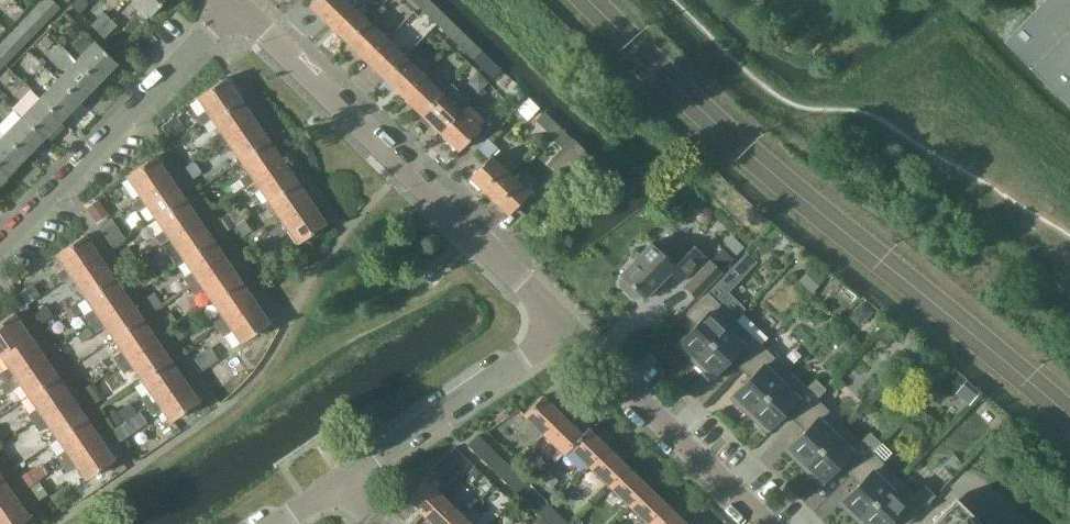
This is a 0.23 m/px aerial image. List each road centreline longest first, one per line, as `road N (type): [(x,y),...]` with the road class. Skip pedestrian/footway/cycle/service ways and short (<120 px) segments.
road 1 (unclassified): [(568,329),(237,6)]
road 2 (unclassified): [(0,251),(237,6)]
road 3 (unclassified): [(335,484),(568,329)]
road 4 (unclassified): [(768,523),(568,329)]

